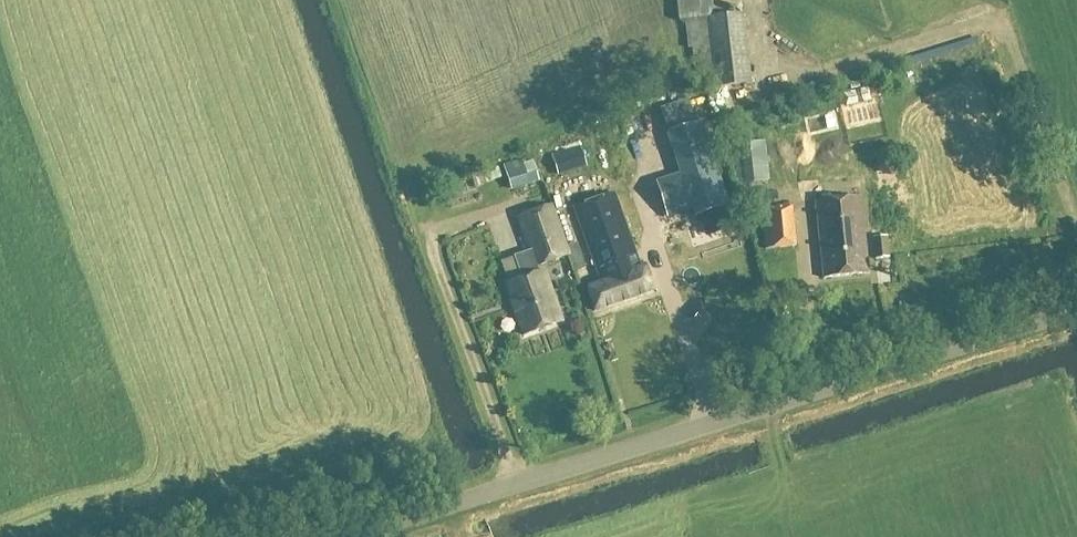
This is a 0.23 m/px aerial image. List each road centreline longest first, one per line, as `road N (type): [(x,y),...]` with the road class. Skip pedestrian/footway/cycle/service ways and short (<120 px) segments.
road 1 (unclassified): [(361,536),(1076,305)]

